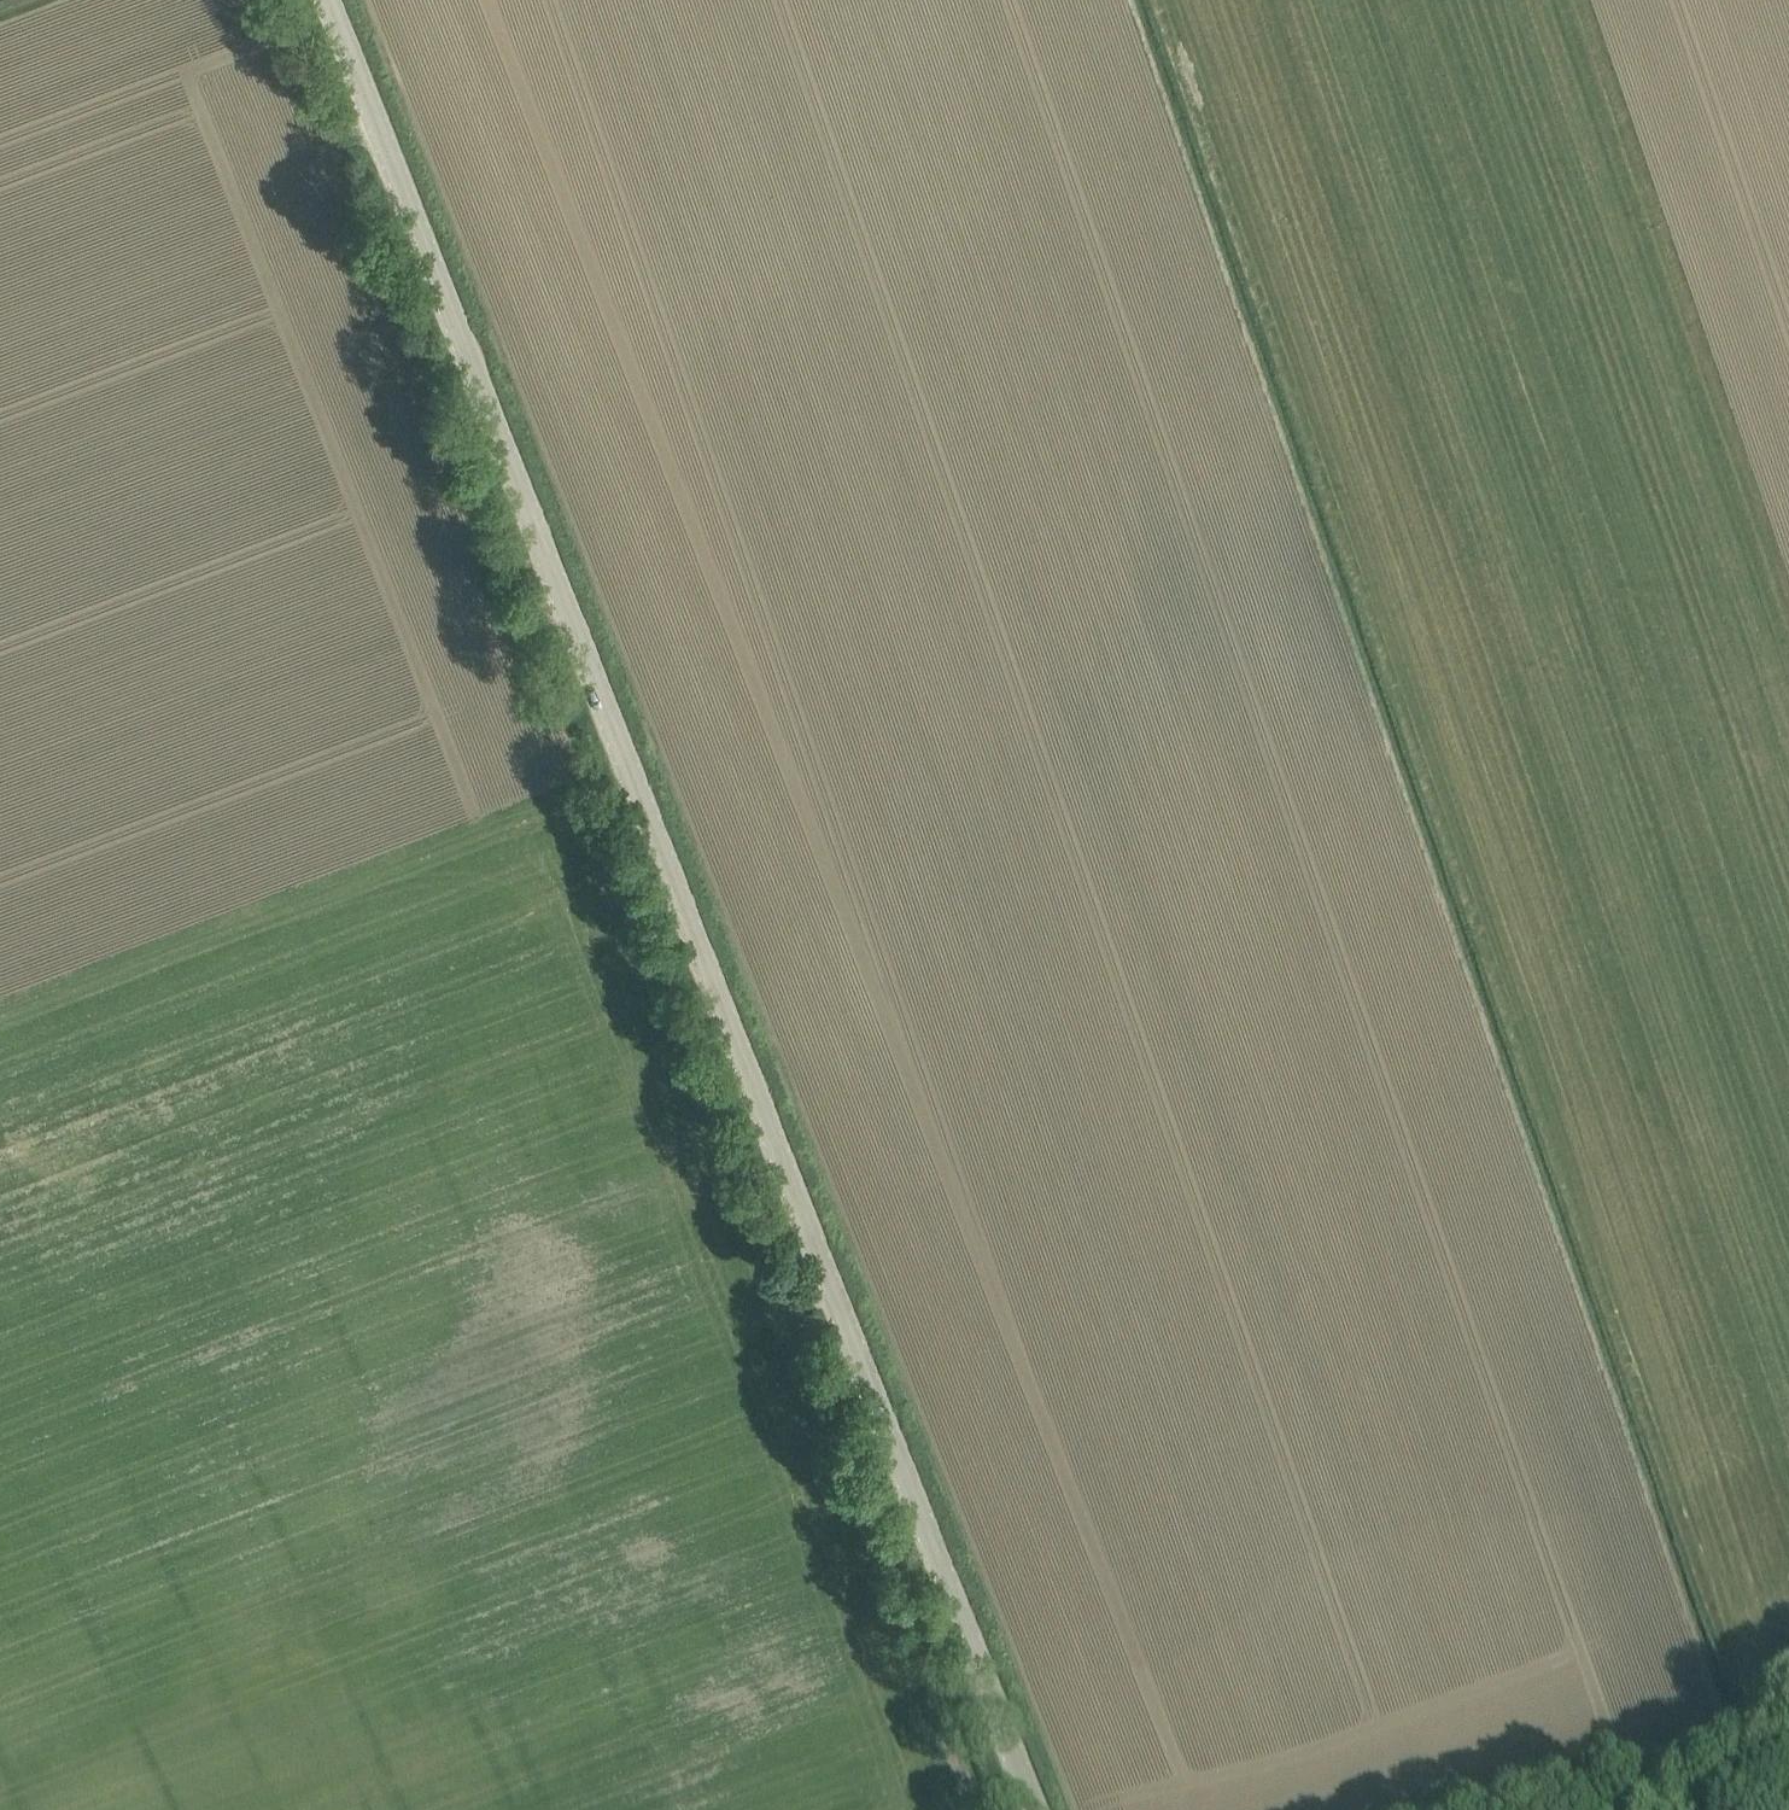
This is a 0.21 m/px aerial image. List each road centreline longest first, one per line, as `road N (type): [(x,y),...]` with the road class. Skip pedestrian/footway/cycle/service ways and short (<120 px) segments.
road 1 (tertiary): [(1034,1809),(329,0)]
road 2 (unclassified): [(1634,1809),(1788,1742)]

